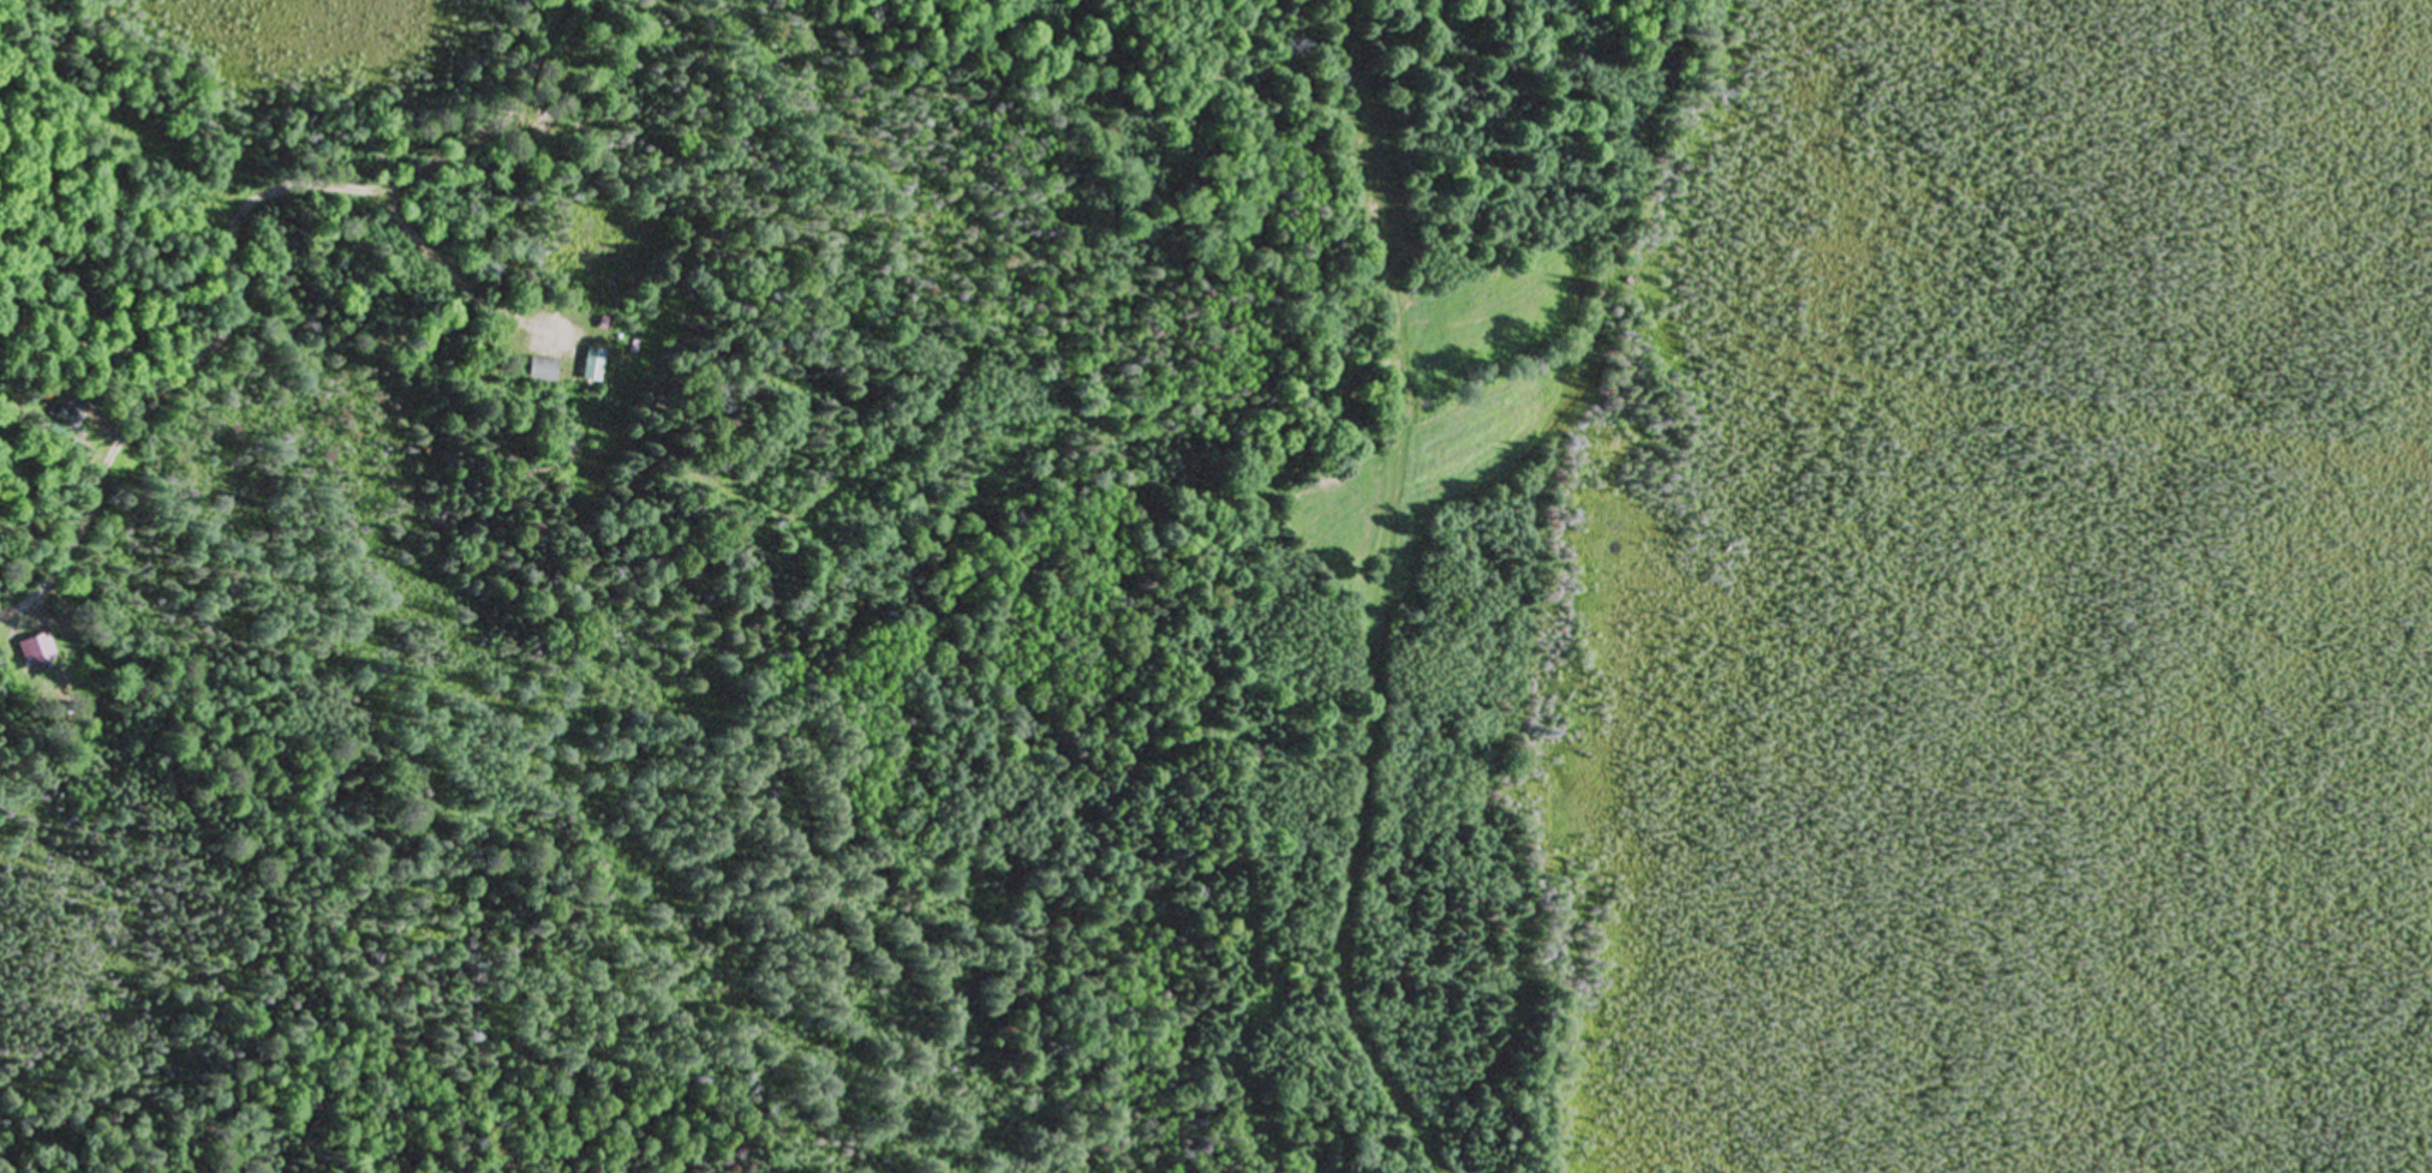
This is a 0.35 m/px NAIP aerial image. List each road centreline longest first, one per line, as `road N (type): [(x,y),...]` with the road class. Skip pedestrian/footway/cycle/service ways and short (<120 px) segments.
road 1 (residential): [(1379,0),(1409,58),(1416,341),(1375,795),(1368,1058),(1478,1172)]
road 2 (residential): [(0,603),(8,604),(137,455),(360,268),(501,241),(664,0)]

